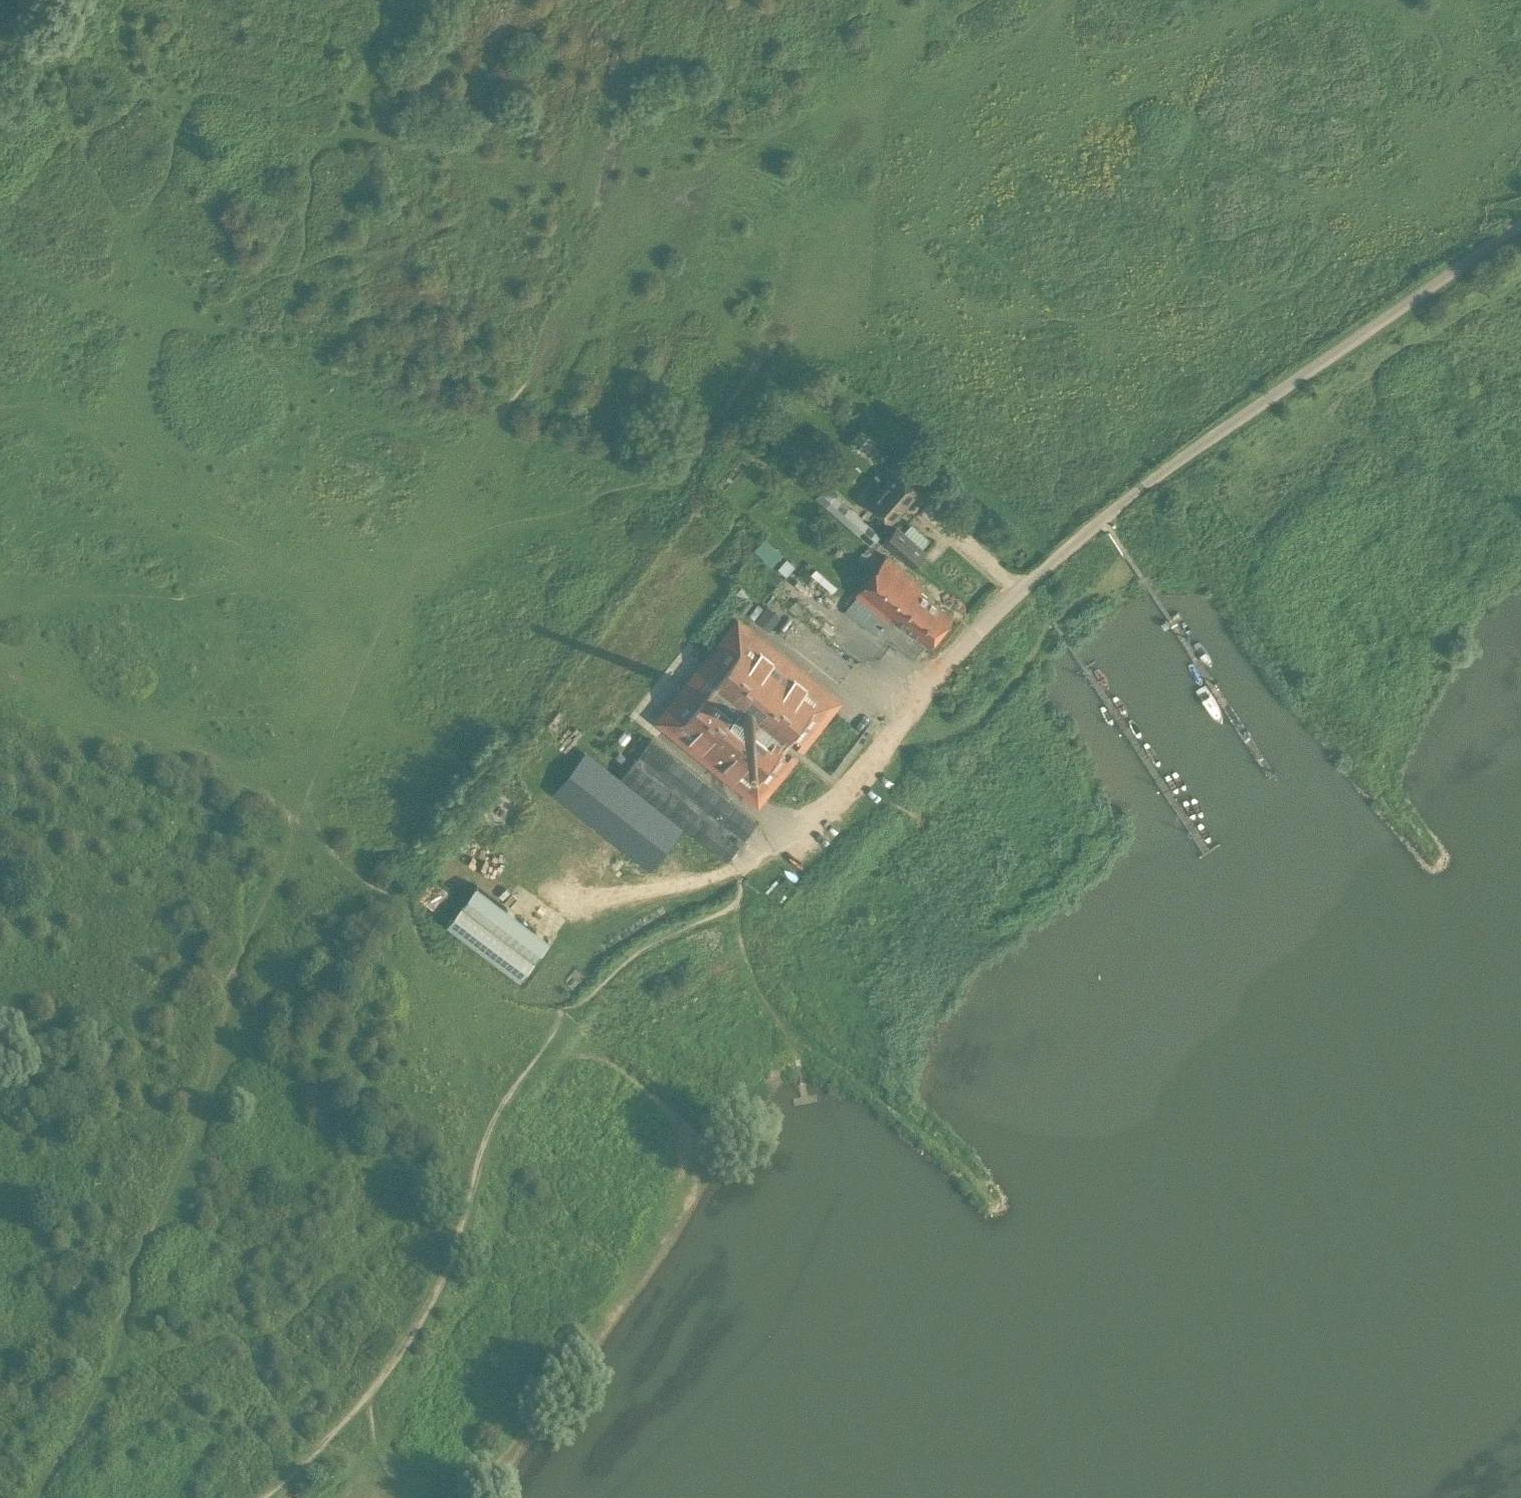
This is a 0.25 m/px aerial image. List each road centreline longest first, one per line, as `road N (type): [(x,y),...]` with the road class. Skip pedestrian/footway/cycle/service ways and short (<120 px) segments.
road 1 (unclassified): [(741,880),(751,853),(793,846),(1048,564),(1141,489),(1520,225)]

